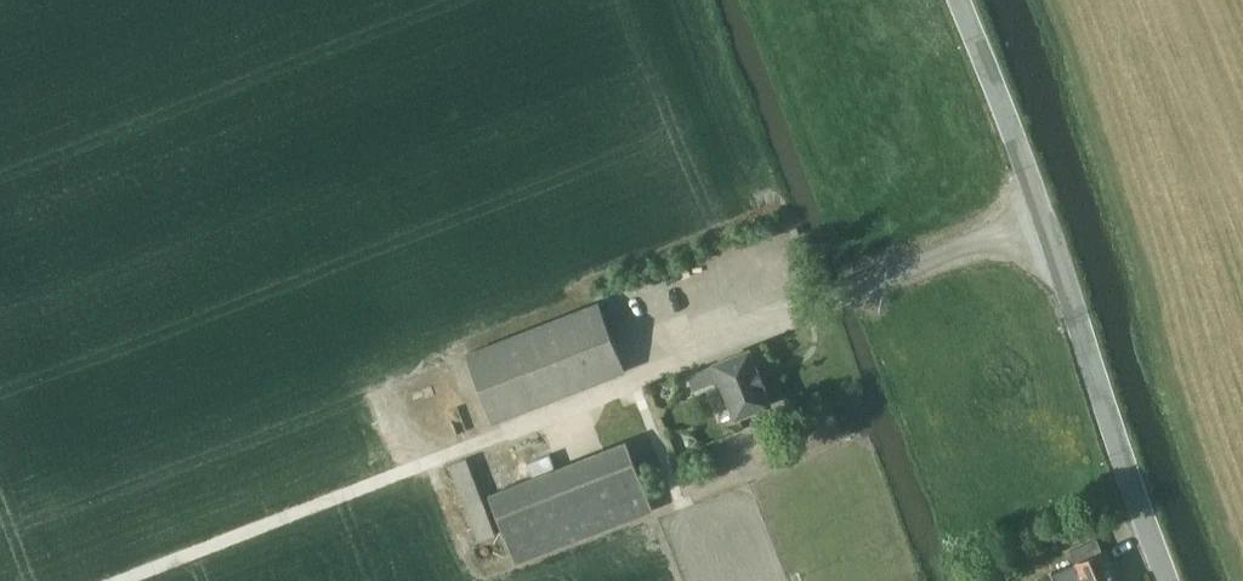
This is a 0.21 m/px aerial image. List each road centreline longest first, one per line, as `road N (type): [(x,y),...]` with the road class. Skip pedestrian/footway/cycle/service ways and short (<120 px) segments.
road 1 (residential): [(1171,580),(958,0)]
road 2 (track): [(122,580),(482,440),(460,368)]

